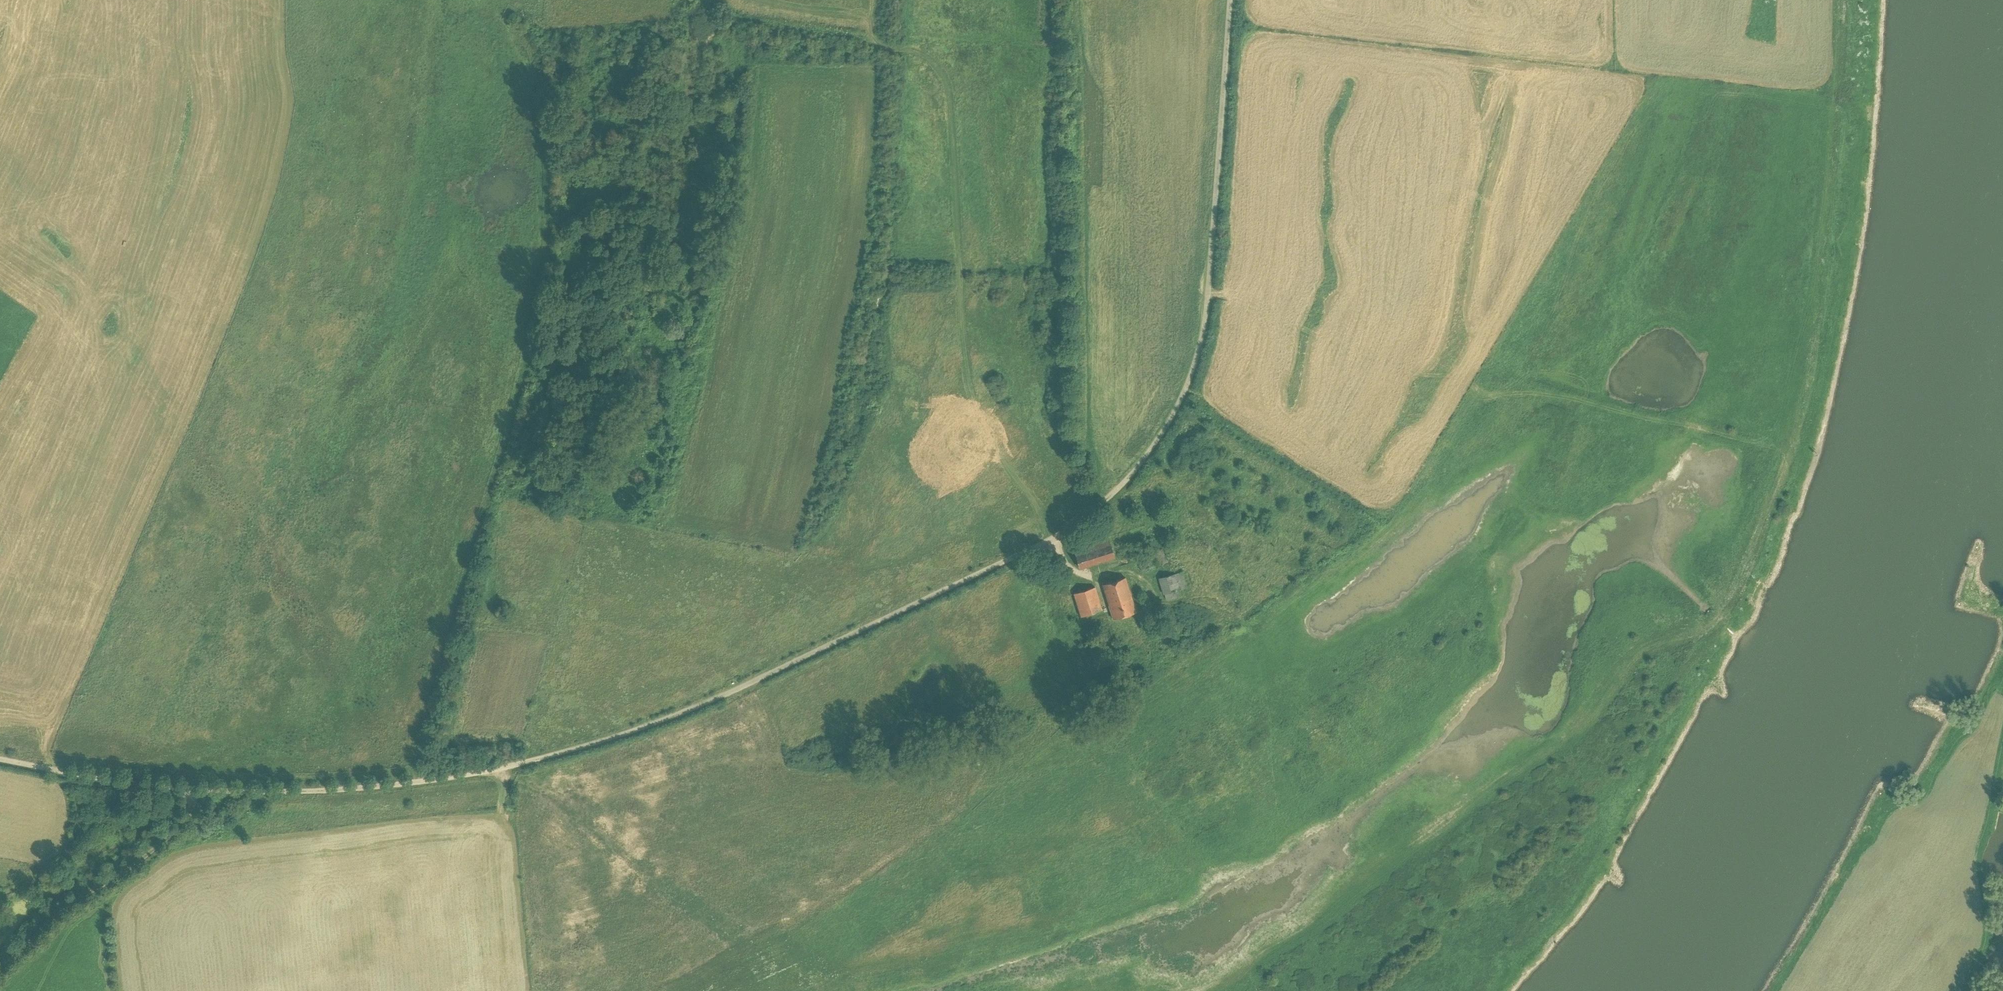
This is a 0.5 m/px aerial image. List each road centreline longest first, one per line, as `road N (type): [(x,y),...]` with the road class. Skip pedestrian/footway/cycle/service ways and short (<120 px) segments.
road 1 (unclassified): [(200,789),(315,790),(449,777),(598,742),(737,690),(1099,512),(1172,422),(1206,340),(1229,0)]
road 2 (unclassified): [(200,789),(0,759)]

